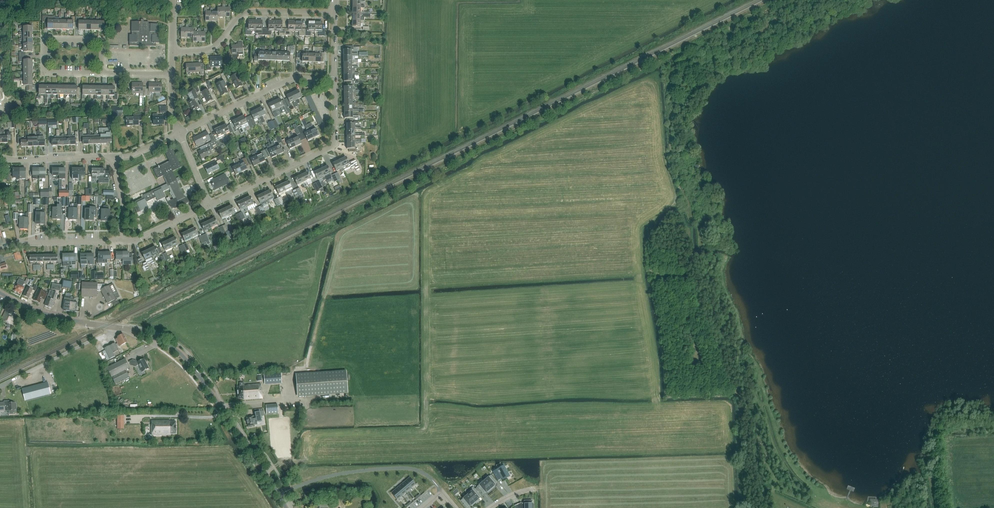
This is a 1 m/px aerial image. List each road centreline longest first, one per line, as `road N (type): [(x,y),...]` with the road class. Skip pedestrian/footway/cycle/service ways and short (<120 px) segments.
road 1 (tertiary): [(280,495),(174,349),(0,293)]
road 2 (residential): [(210,206),(335,146),(334,79)]
road 3 (residential): [(173,52),(209,52),(254,13),(334,15)]
road 4 (unclassified): [(280,495),(338,474),(395,468),(426,475),(442,491)]
road 5 (residential): [(179,133),(294,78),(334,79)]
road 6 (residential): [(101,73),(101,41),(45,40),(51,73)]
road 7 (residential): [(0,248),(120,242)]

